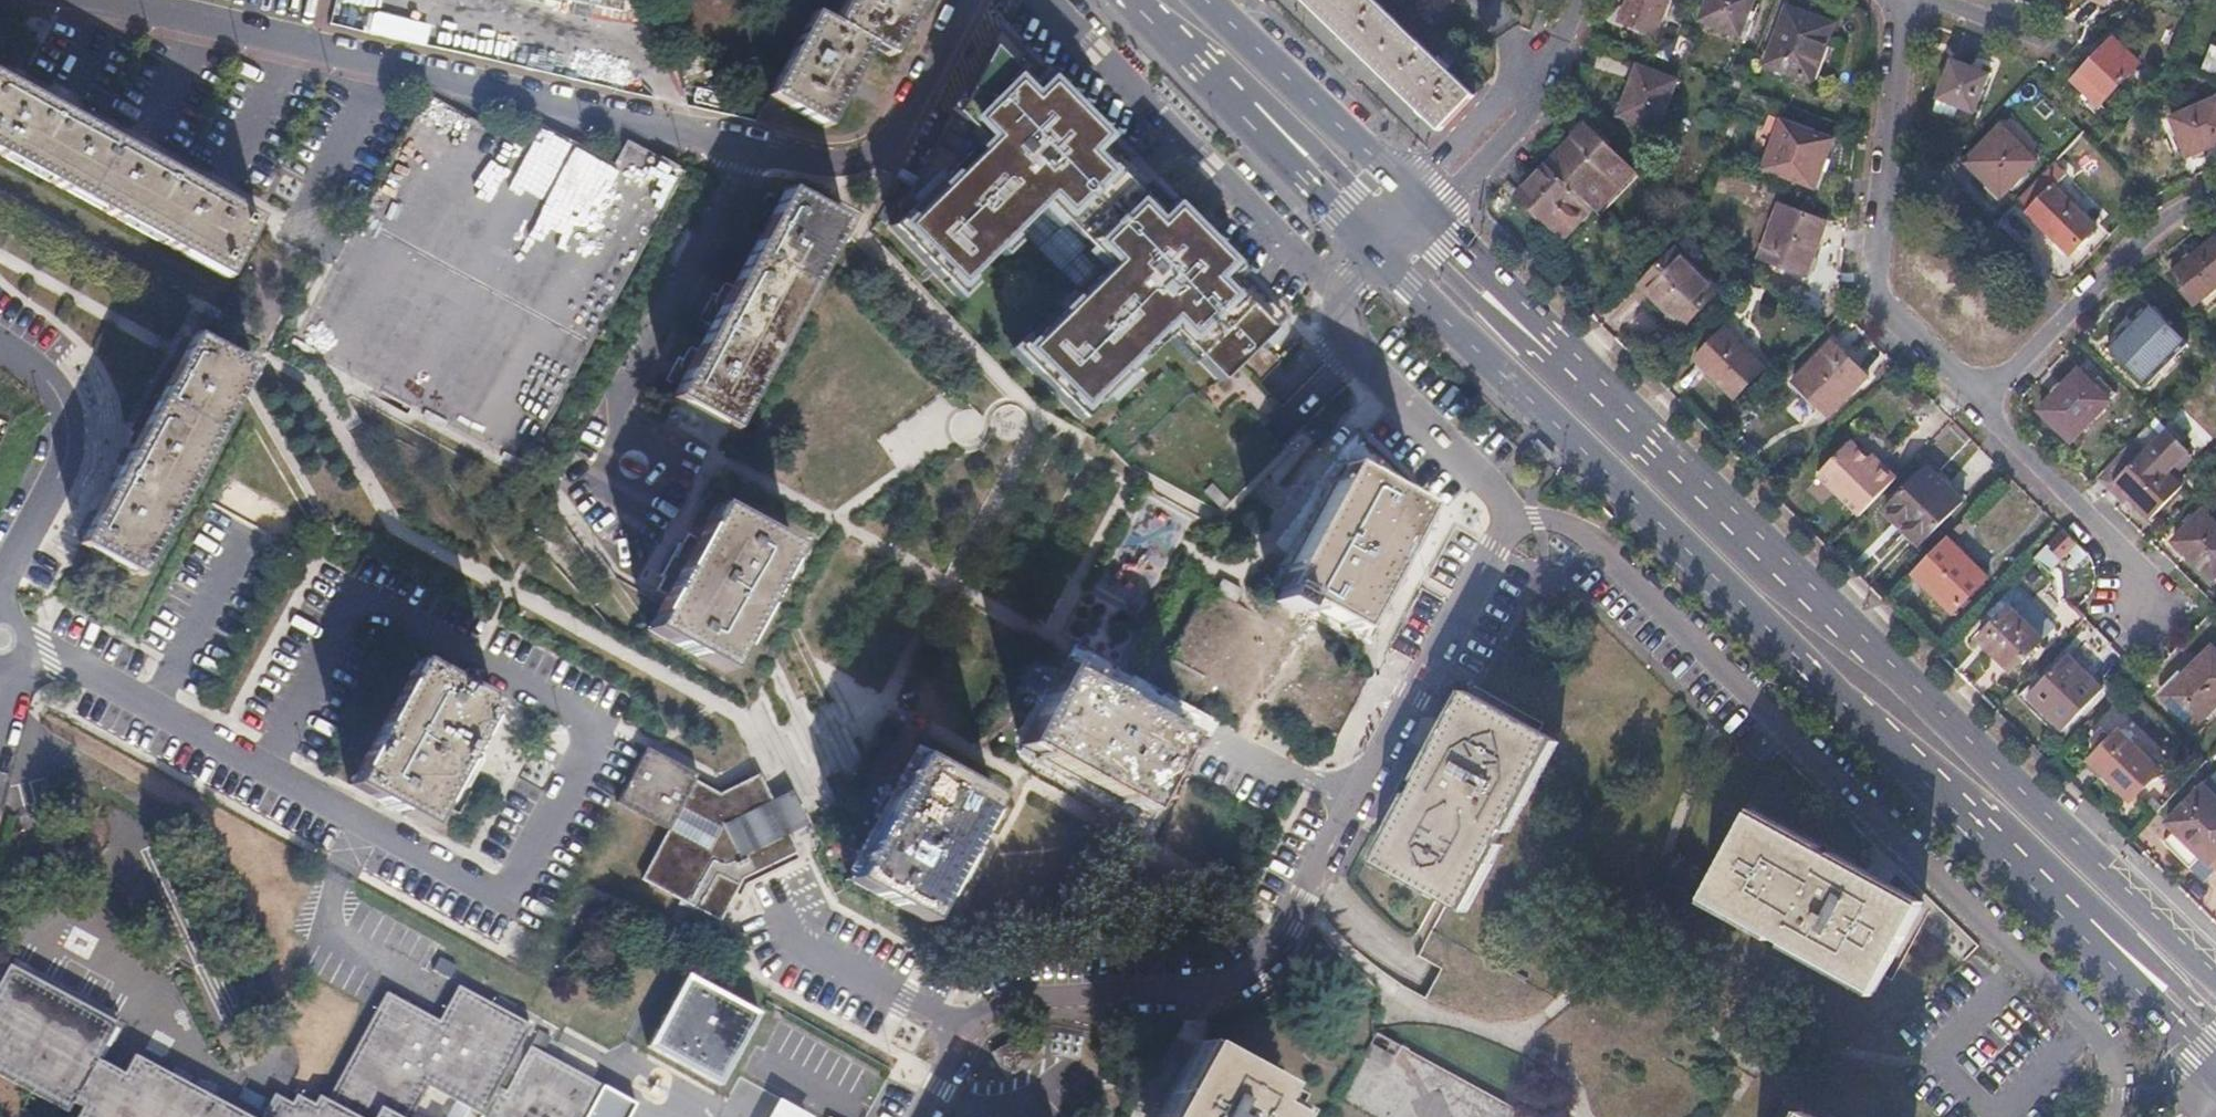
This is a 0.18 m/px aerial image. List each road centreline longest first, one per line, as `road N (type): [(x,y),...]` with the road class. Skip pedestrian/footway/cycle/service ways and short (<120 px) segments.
road 1 (residential): [(101,0),(861,185),(959,0)]
road 2 (secondary): [(1378,254),(2060,914)]
road 3 (residential): [(2111,1116),(2114,1066),(2096,1035),(1539,489)]
road 4 (secondary): [(2215,971),(1596,376)]
road 5 (residential): [(1,638),(48,654),(510,899)]
road 6 (residential): [(1365,796),(1275,936),(1243,959),(1183,981),(962,1023)]
road 7 (residential): [(1896,0),(1868,303),(1969,400)]
road 8 (residential): [(1539,489),(1365,796)]
road 9 (residential): [(0,342),(54,386),(69,424),(60,478),(1,579),(1,638)]
road 10 (residential): [(1969,400),(2151,217),(2215,186)]
road 11 (residential): [(1539,489),(1360,323),(1349,290),(1378,254)]
road 12 (residential): [(1167,37),(1232,68),(1400,233)]
road 13 (secondary): [(1167,37),(1378,254)]
road 14 (secondary): [(1425,208),(1209,0)]
road 15 (residential): [(1969,400),(2163,605)]
road 16 (residential): [(1425,208),(1529,118),(1577,0)]
road 17 (residential): [(1596,376),(1525,345),(1405,227)]
road 18 (secondary): [(1596,376),(1425,208)]
road 19 (secondary): [(2060,914),(2215,1064)]
road 20 (residential): [(962,1023),(826,967),(780,921)]
road 21 (residential): [(2060,914),(2165,971),(2215,1023)]

